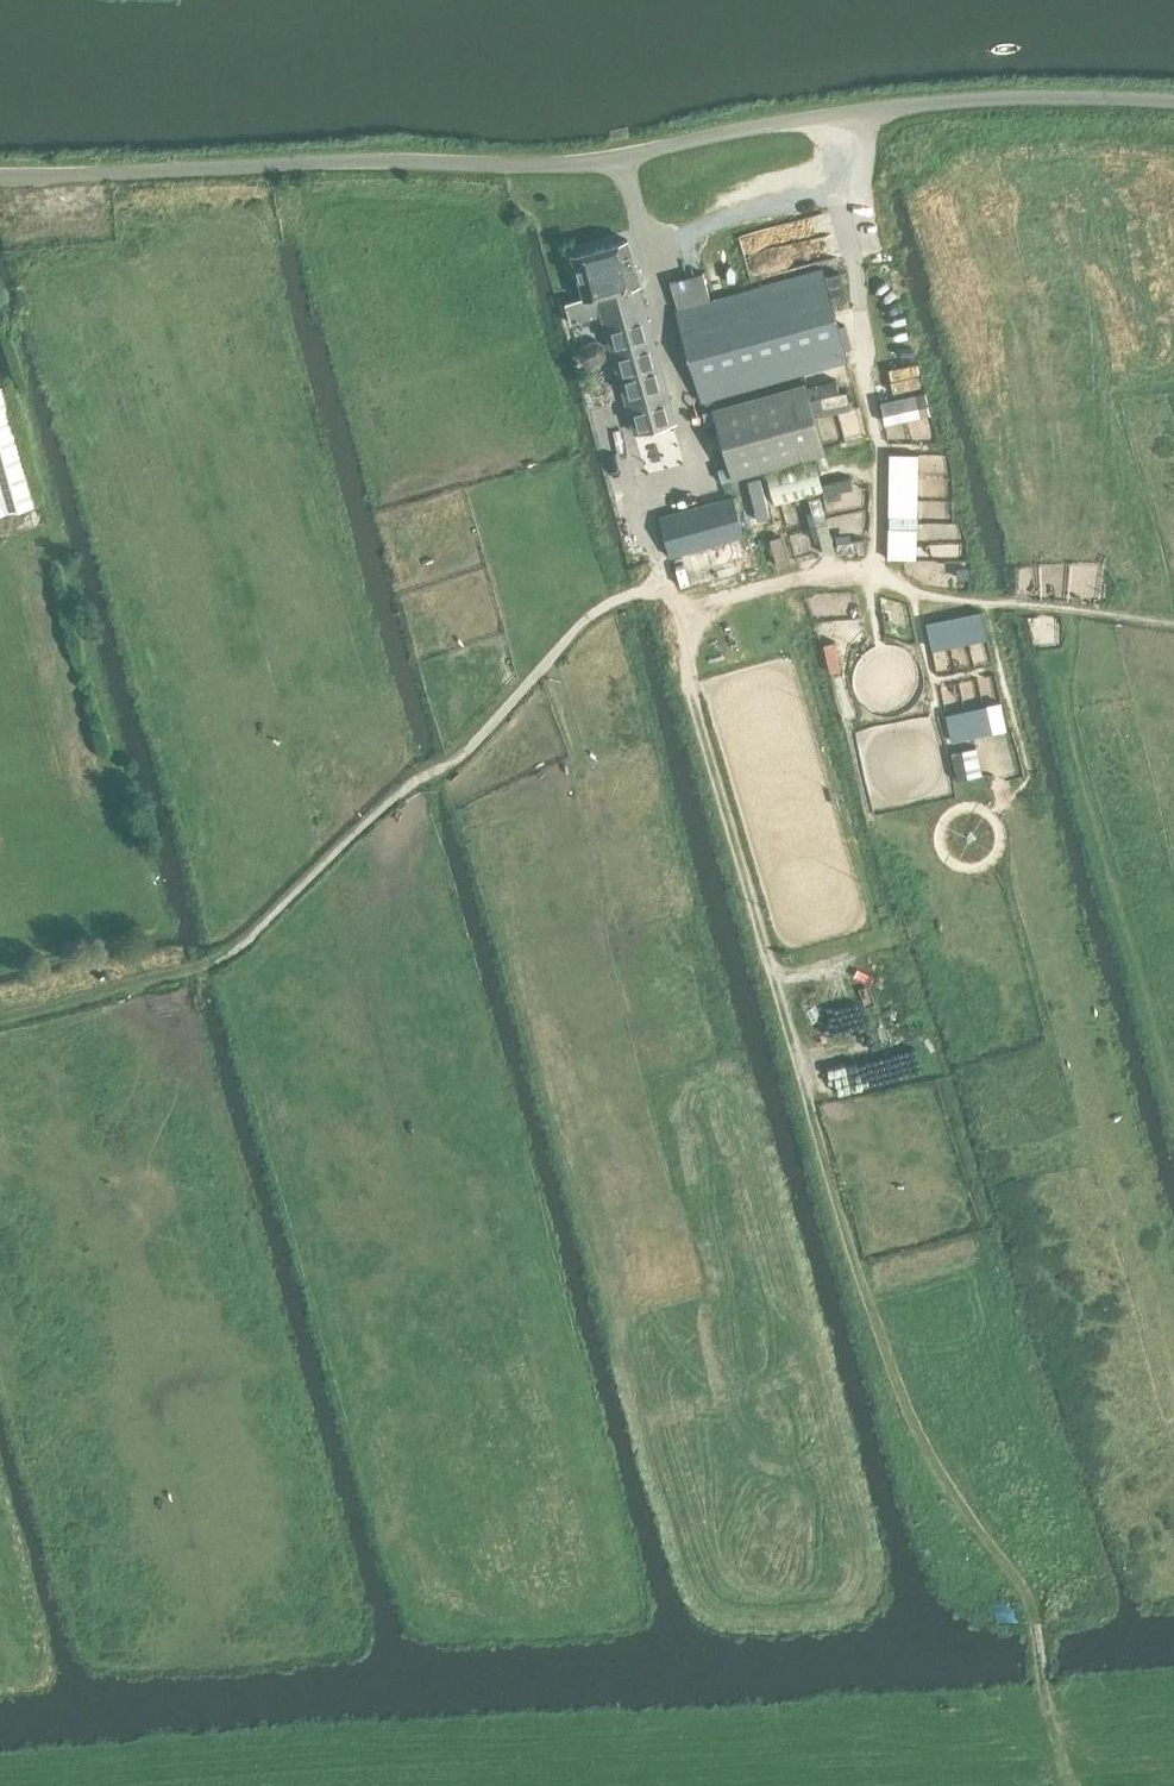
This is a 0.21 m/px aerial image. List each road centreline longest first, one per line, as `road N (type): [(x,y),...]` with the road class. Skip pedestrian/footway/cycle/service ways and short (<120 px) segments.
road 1 (track): [(1065,1785),(1039,1686),(1041,1622),(892,1376),(692,700),(642,503),(707,482),(646,248),(849,191),(882,463),(871,568)]
road 2 (unclassified): [(1173,107),(943,99),(598,160),(0,171)]
road 3 (track): [(663,583),(606,606),(459,761),(410,786),(223,960),(0,1016)]
road 4 (track): [(871,568),(669,608)]

